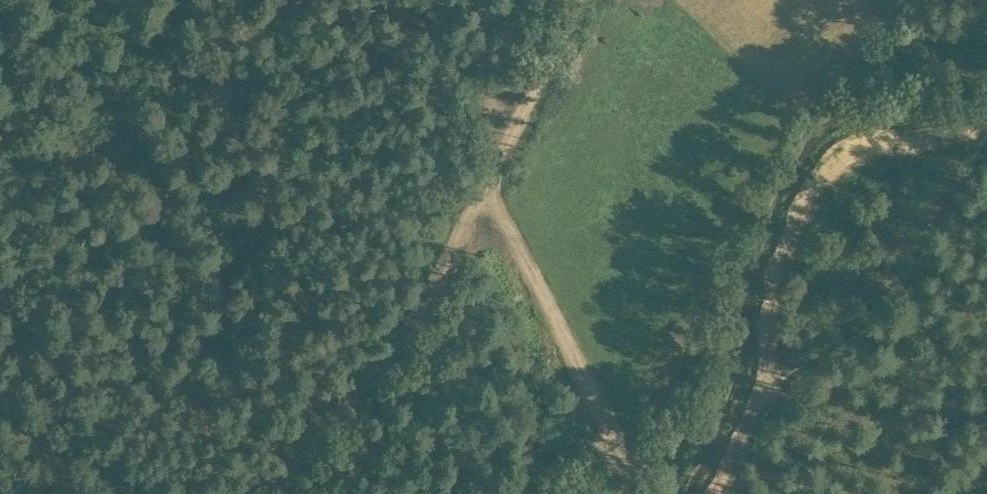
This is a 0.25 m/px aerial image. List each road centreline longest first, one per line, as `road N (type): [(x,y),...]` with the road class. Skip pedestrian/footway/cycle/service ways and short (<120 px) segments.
road 1 (track): [(496,190),(400,344),(272,493)]
road 2 (track): [(496,190),(649,493)]
road 3 (track): [(586,0),(496,190)]
road 4 (track): [(488,0),(496,190)]

